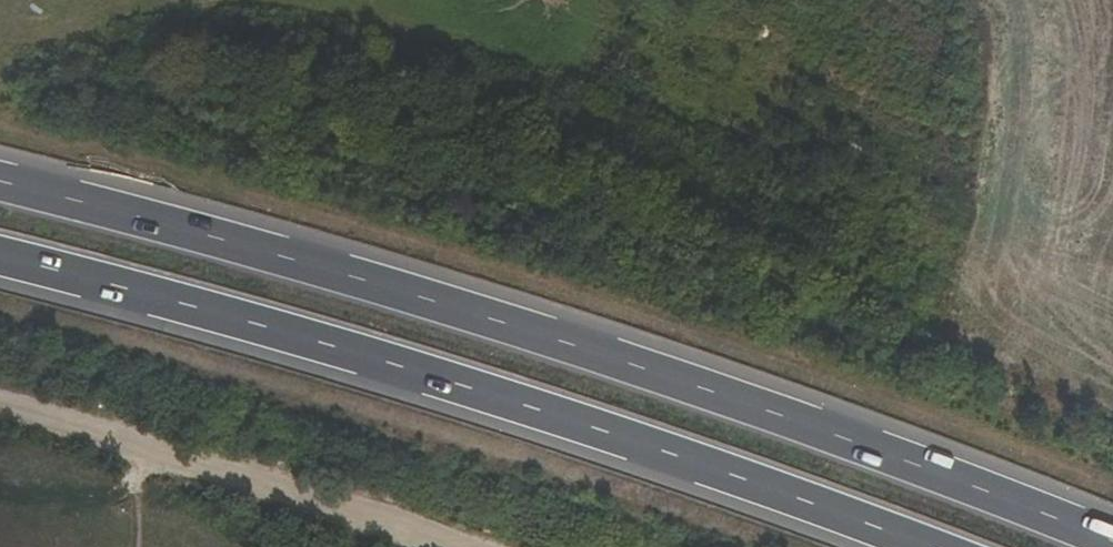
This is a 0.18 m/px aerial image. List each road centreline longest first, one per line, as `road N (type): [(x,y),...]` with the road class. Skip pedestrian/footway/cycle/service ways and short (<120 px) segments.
road 1 (trunk): [(1112,544),(825,430),(403,291),(0,184)]
road 2 (trunk): [(0,256),(387,361),(927,546)]
road 3 (track): [(0,407),(66,418),(452,546)]

